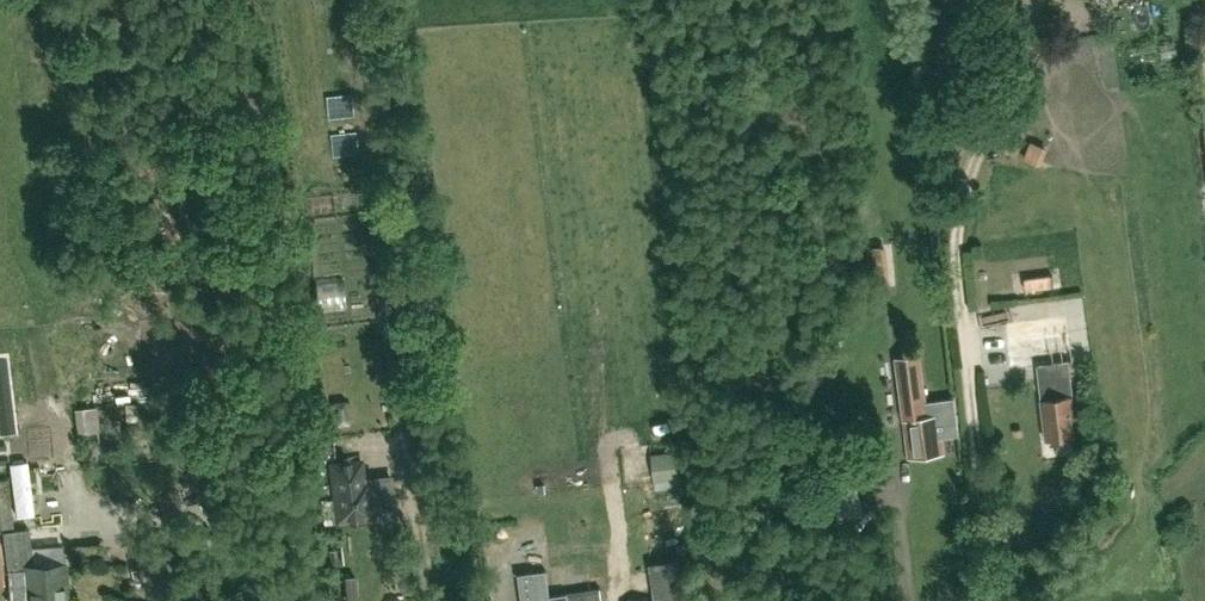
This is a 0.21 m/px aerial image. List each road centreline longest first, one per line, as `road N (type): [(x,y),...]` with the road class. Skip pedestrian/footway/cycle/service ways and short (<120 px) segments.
road 1 (track): [(997,600),(959,275),(960,218),(1038,13),(1036,0)]
road 2 (track): [(406,402),(358,0)]

